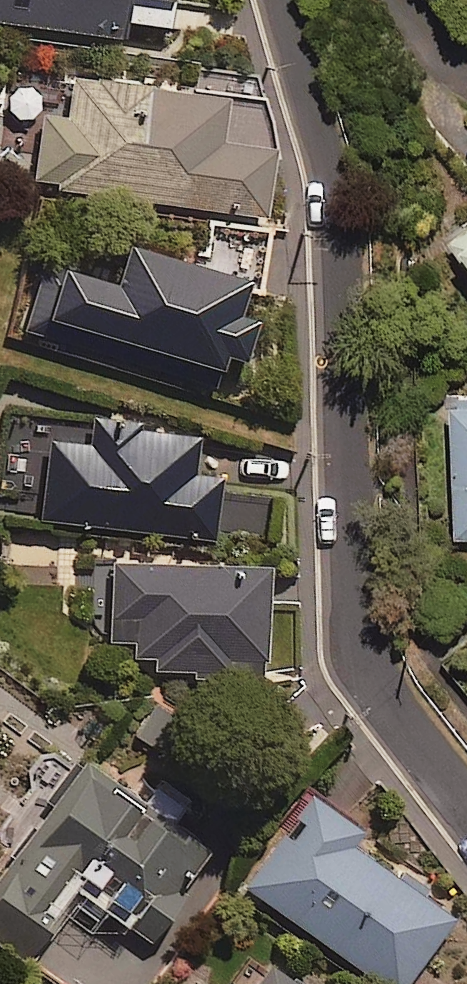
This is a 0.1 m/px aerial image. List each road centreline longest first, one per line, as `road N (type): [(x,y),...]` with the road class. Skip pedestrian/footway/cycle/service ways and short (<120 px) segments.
road 1 (residential): [(466,806),(397,722),(347,612),(338,212),(277,0)]

